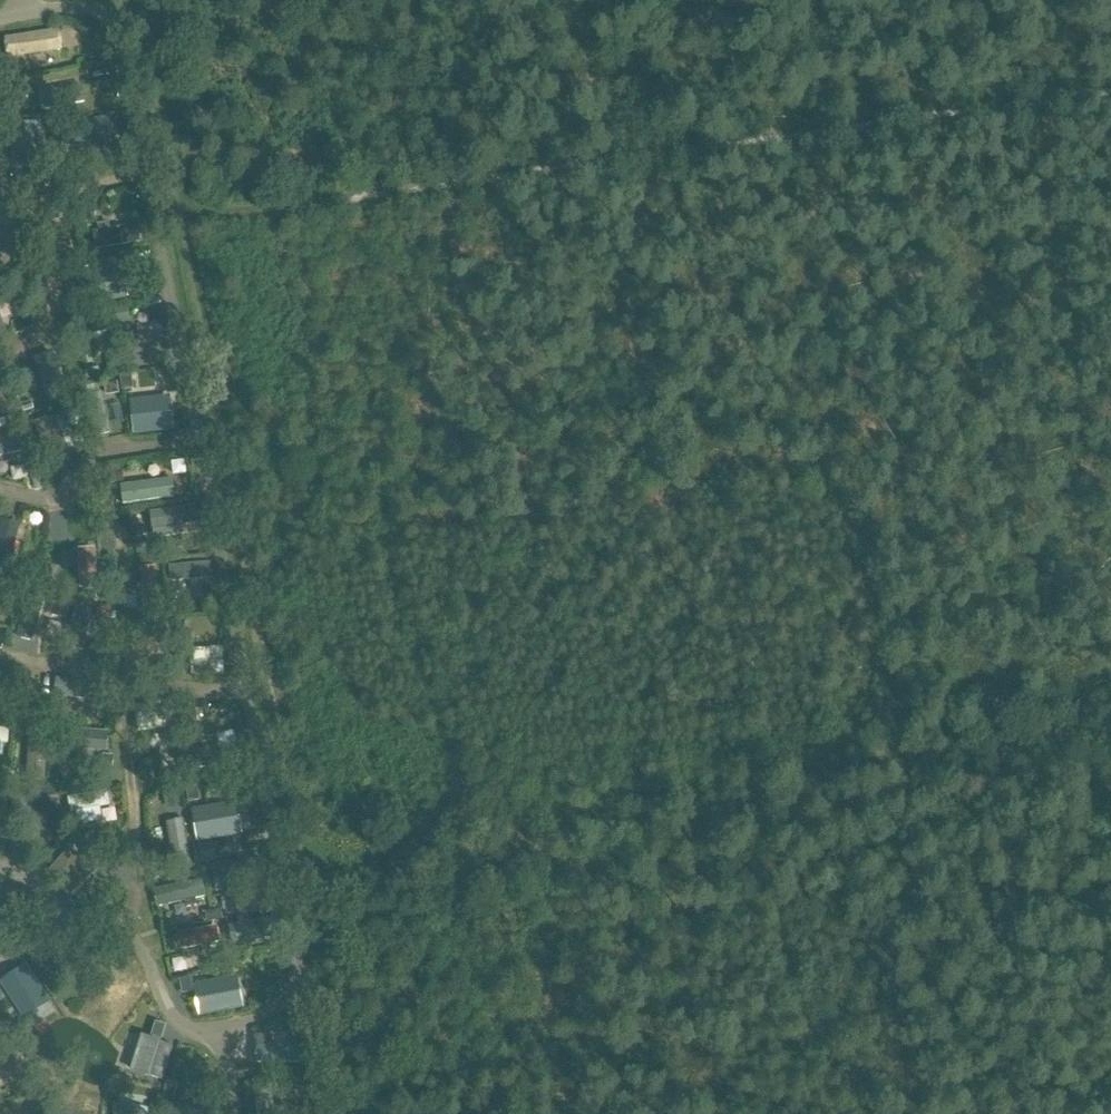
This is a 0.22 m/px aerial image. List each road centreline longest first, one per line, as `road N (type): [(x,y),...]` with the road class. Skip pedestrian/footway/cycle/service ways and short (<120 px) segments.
road 1 (track): [(139,0),(354,1113)]
road 2 (track): [(1110,92),(181,224)]

